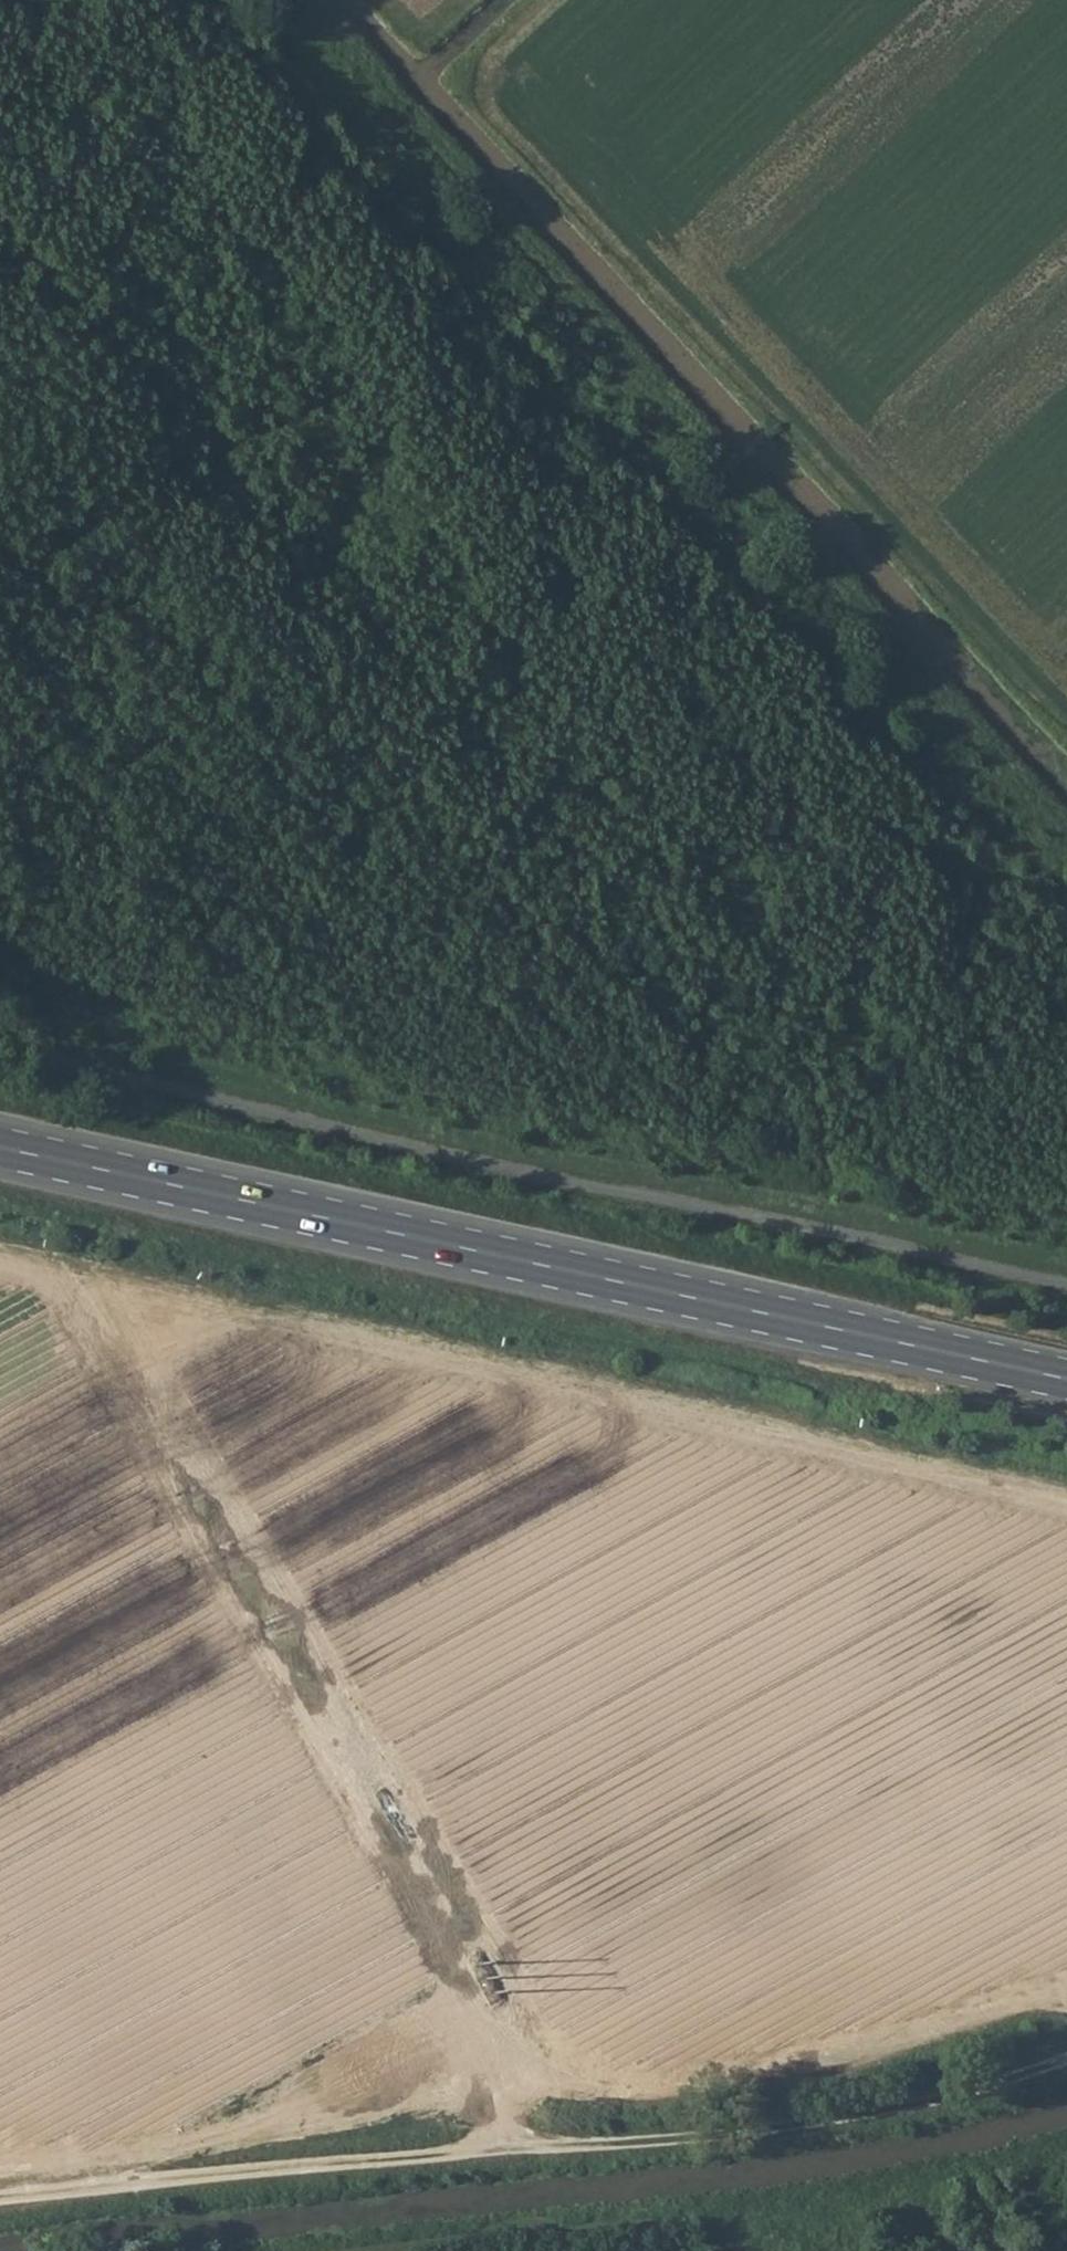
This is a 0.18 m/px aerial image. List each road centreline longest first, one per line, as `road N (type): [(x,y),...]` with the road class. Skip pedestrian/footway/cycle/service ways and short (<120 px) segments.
road 1 (secondary): [(1066,1378),(0,1147)]
road 2 (track): [(0,2206),(783,2127),(1066,2060)]

